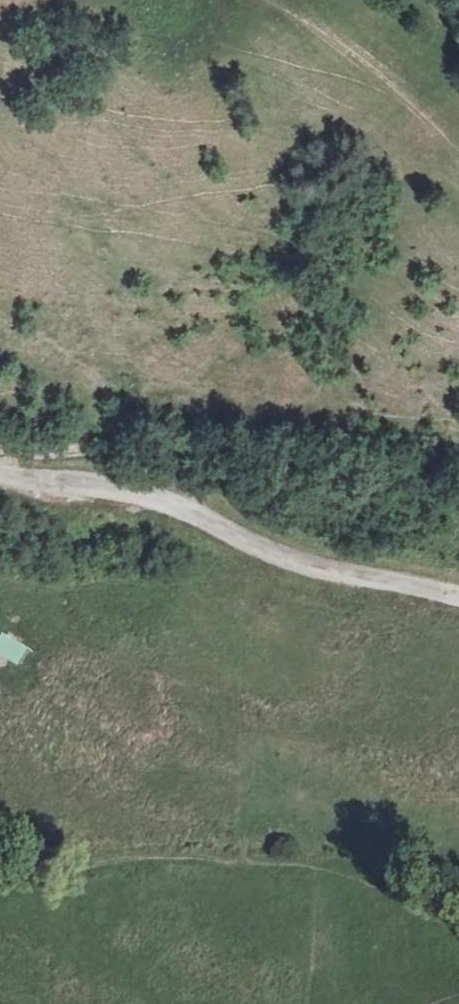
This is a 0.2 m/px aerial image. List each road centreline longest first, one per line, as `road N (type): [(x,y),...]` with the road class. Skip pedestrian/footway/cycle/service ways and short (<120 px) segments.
road 1 (tertiary): [(0,470),(148,498),(304,562),(458,598)]
road 2 (track): [(458,466),(201,446),(0,462)]

